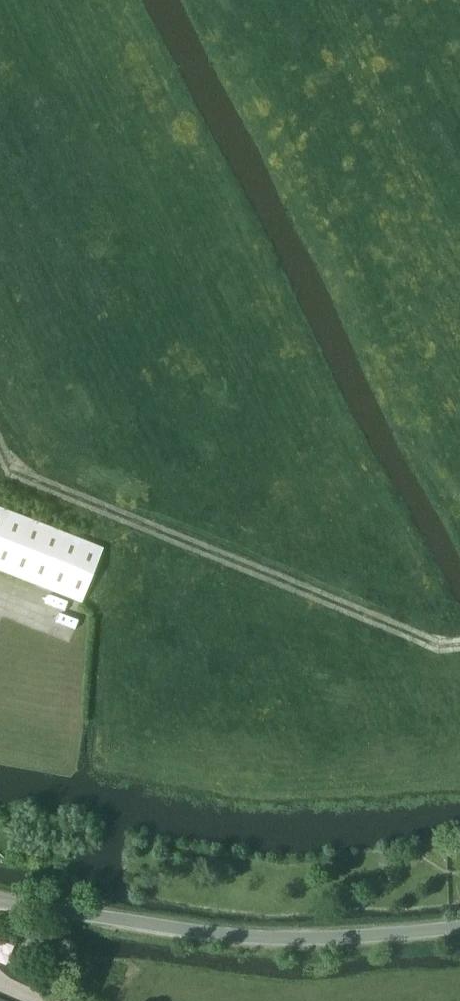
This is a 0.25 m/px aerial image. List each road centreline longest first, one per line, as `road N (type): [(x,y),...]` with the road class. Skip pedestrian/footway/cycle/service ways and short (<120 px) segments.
road 1 (track): [(459,643),(439,646),(10,472),(0,451)]
road 2 (tertiary): [(0,905),(256,937),(459,928)]

